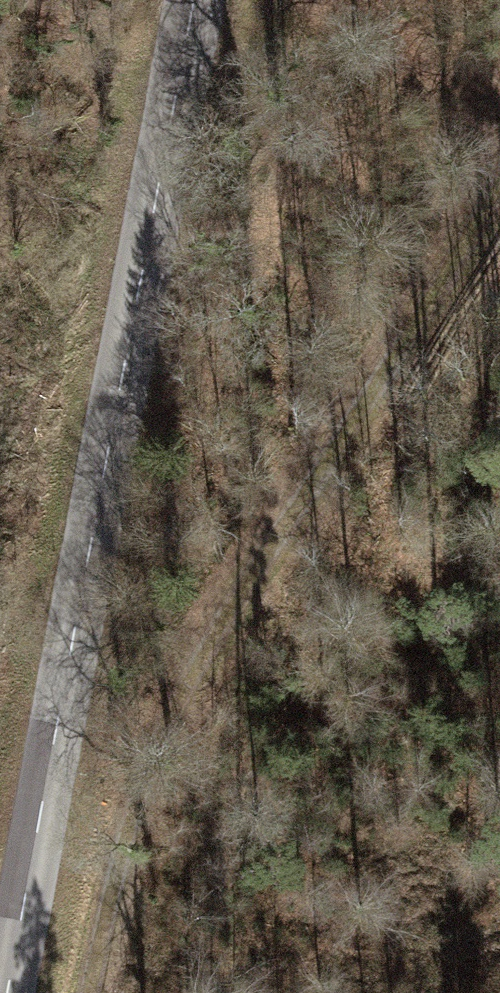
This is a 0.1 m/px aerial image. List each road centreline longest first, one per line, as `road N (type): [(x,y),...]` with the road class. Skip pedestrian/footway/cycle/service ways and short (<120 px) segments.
road 1 (tertiary): [(7,992),(182,0)]
road 2 (track): [(93,992),(137,794),(499,172)]

